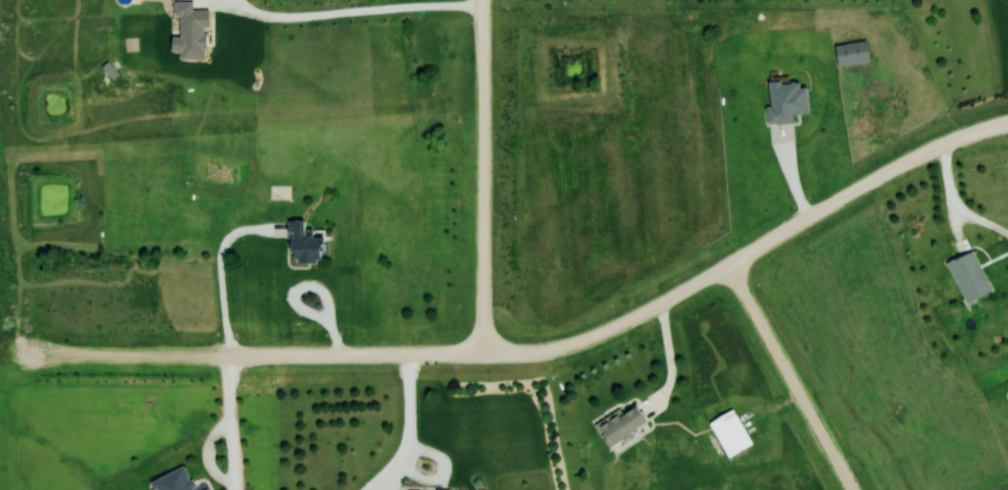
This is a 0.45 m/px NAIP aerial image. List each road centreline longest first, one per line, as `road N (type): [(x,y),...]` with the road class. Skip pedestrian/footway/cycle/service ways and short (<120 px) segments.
road 1 (residential): [(1007,123),(923,154),(621,327),(570,347),(483,355),(24,352)]
road 2 (residential): [(483,355),(484,0)]
road 3 (residential): [(727,267),(854,489)]

